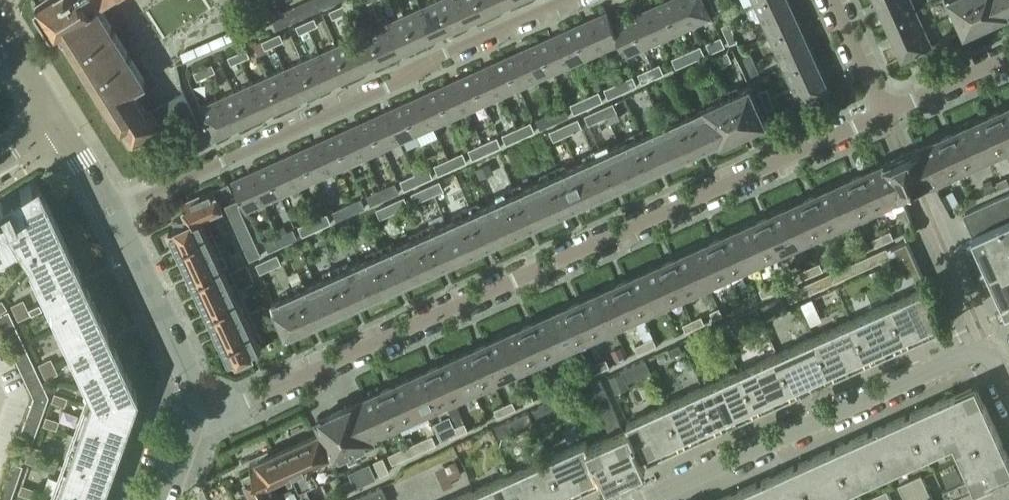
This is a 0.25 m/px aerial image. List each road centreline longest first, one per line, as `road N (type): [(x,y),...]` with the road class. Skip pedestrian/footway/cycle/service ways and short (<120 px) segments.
road 1 (residential): [(195,403),(239,408),(885,112)]
road 2 (residential): [(568,0),(448,53),(390,90),(111,209)]
road 3 (residential): [(645,499),(980,349),(991,351),(1008,390)]
road 4 (tertiary): [(195,403),(111,209)]
road 5 (residential): [(885,112),(1008,57)]
road 6 (residential): [(885,112),(834,0)]

